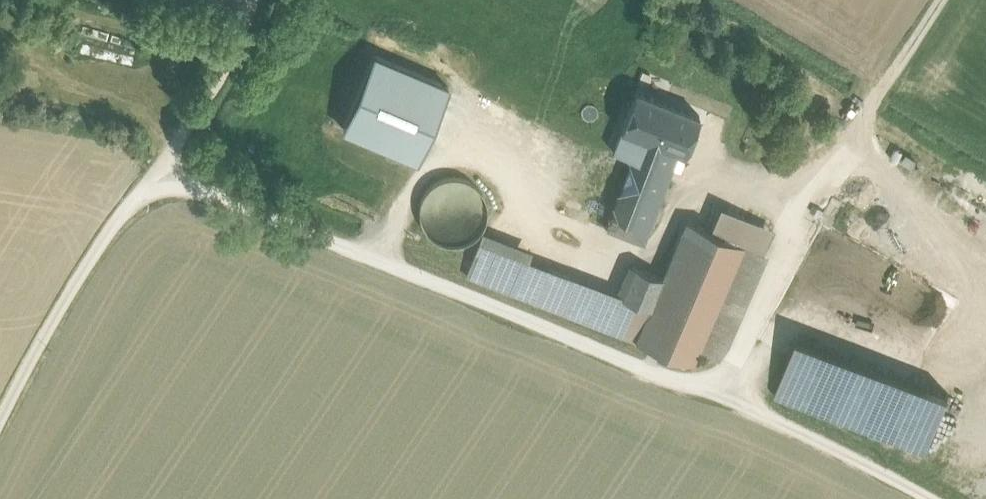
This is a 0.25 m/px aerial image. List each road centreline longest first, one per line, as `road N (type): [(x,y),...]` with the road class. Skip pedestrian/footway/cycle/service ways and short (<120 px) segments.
road 1 (unclassified): [(0,422),(100,238),(155,175),(895,498)]
road 2 (track): [(155,175),(239,43),(257,0)]

